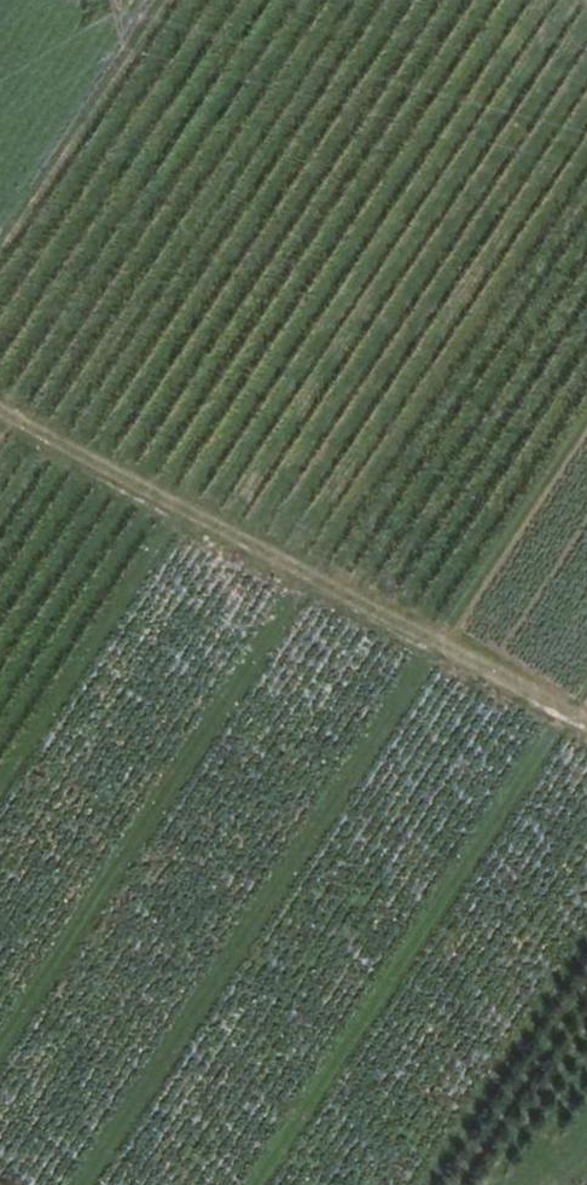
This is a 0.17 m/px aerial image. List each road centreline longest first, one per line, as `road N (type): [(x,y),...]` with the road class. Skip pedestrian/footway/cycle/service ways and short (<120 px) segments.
road 1 (track): [(586,720),(0,410)]

